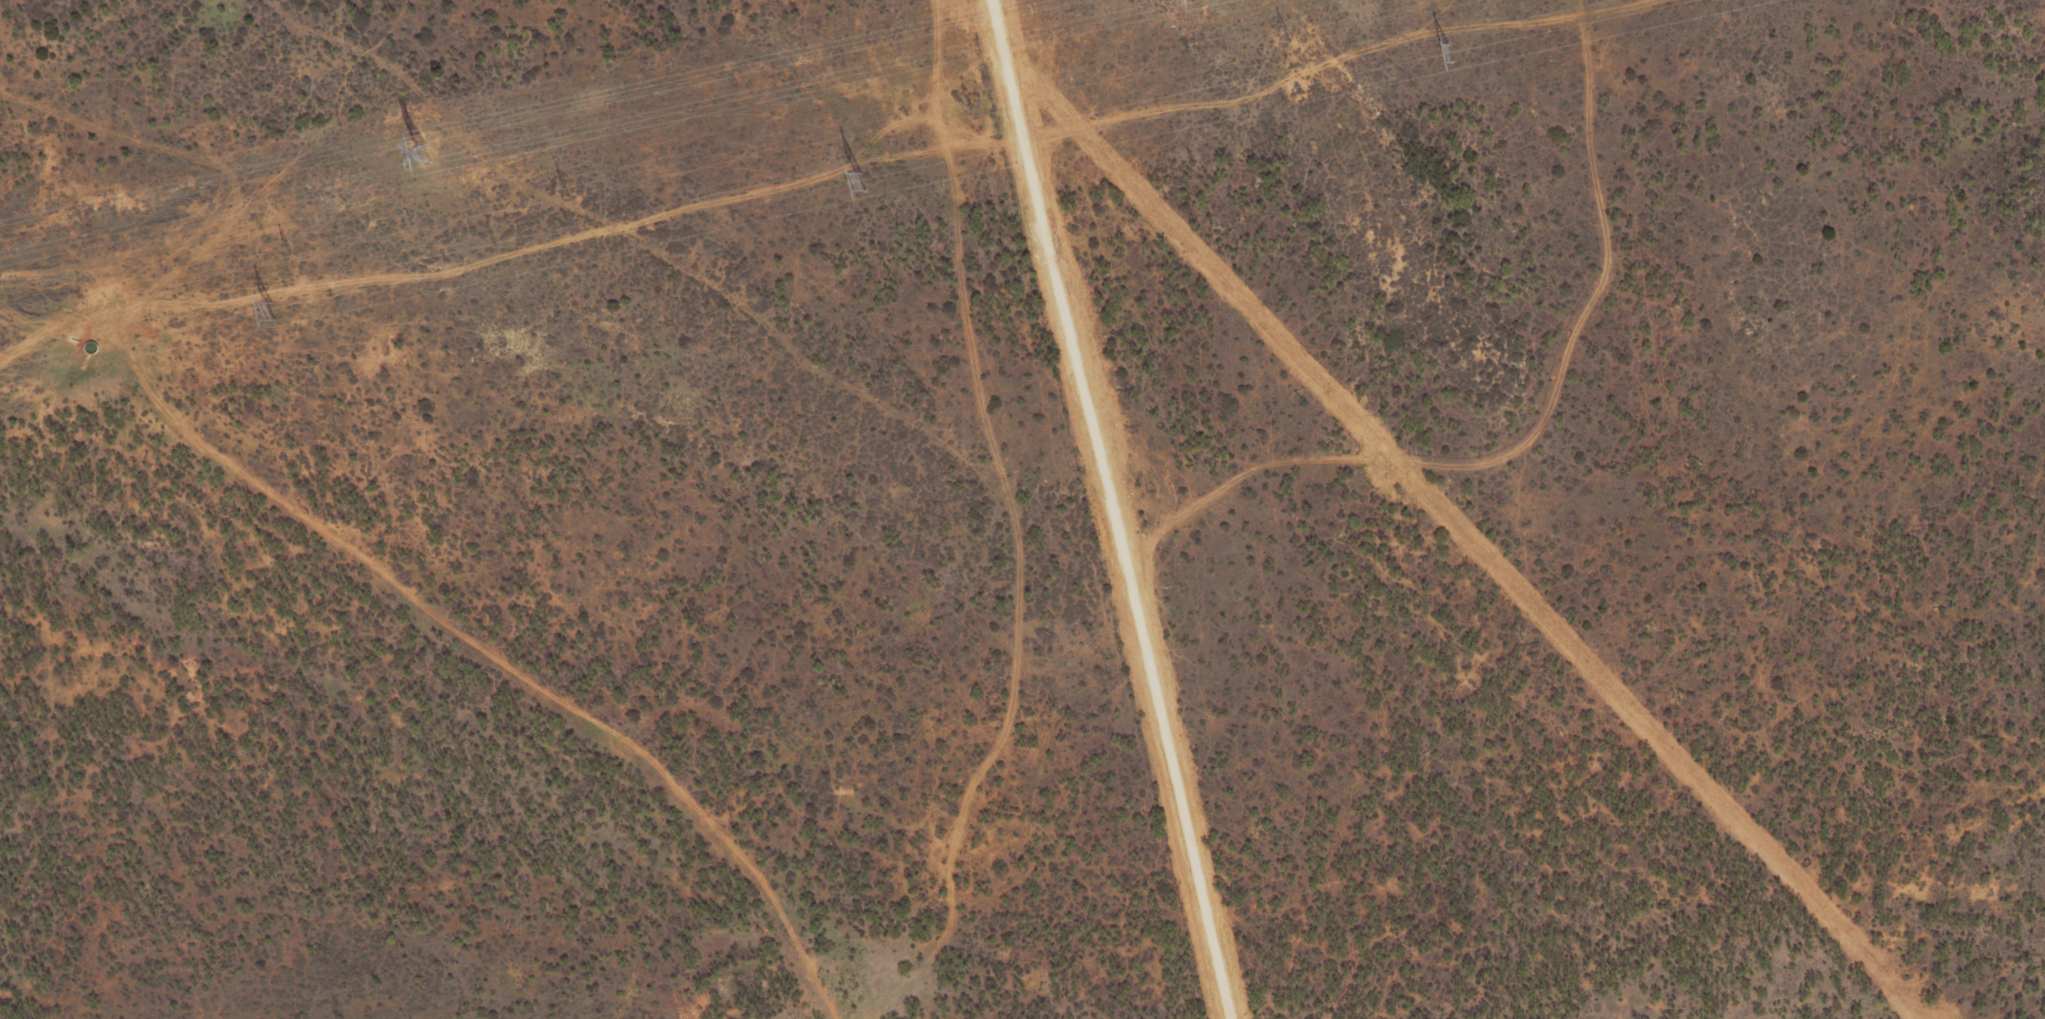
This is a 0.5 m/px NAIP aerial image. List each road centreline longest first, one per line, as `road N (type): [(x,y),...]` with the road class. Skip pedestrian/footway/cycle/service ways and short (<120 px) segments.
road 1 (track): [(1195,854),(1164,651),(1164,570),(1195,515),(1321,484),(1477,479),(1543,423),(1563,337),(1613,236),(1562,0)]
road 2 (track): [(841,1018),(761,875),(647,757),(203,445),(110,329),(90,317)]

